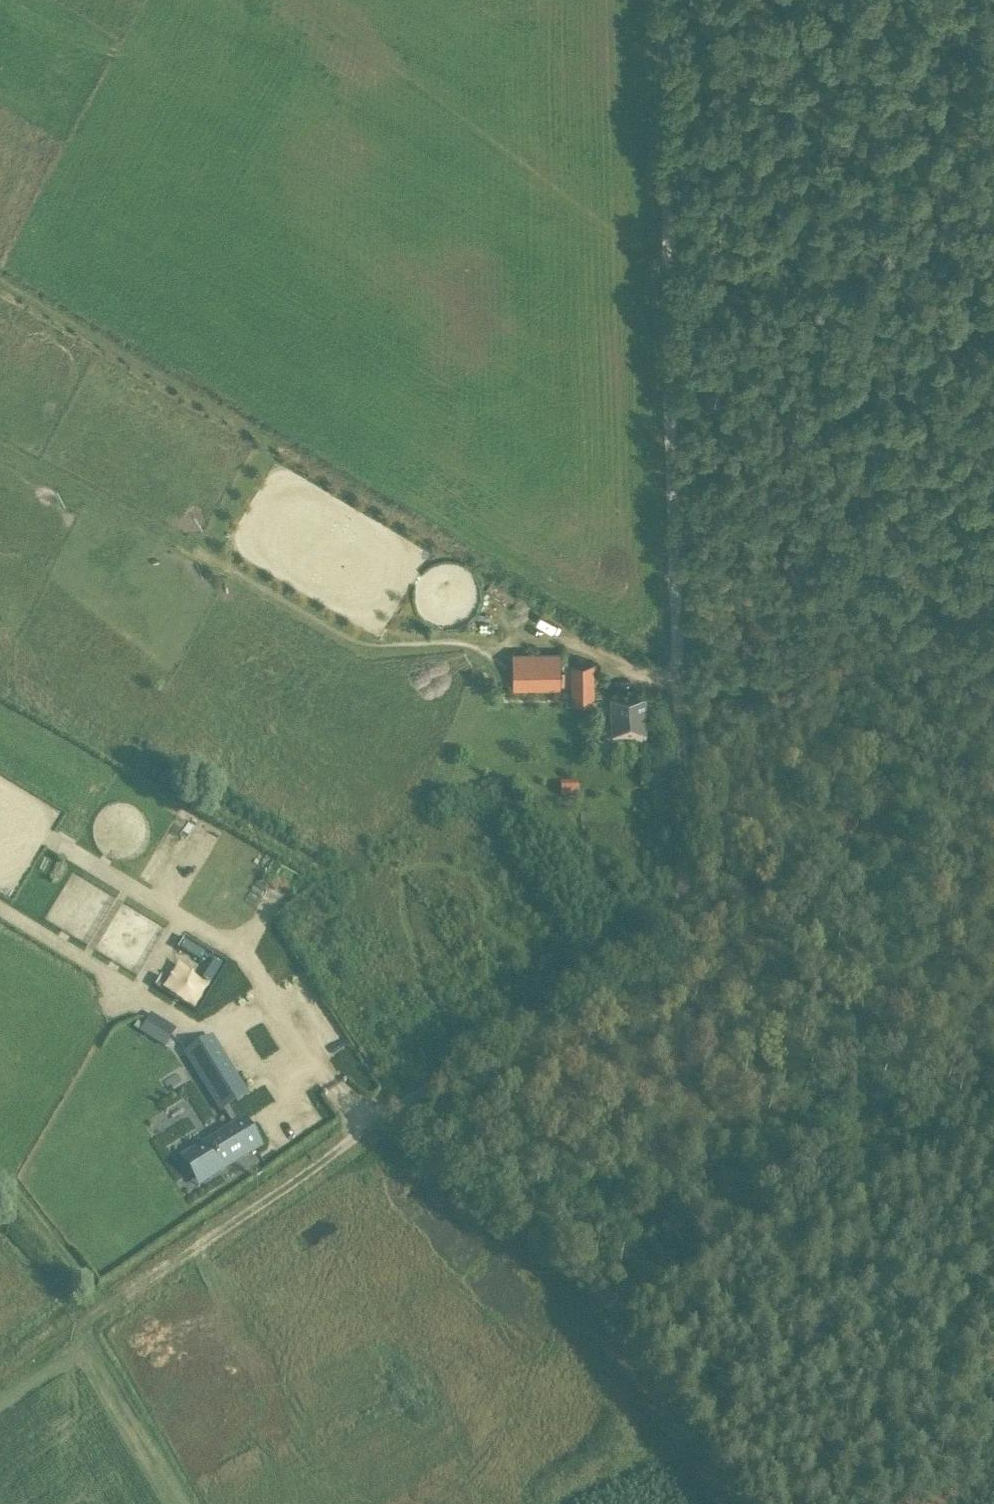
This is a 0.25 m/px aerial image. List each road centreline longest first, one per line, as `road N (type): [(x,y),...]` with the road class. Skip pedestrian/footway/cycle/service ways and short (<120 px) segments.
road 1 (track): [(379,1121),(612,1336),(729,1503)]
road 2 (track): [(0,1375),(330,1149)]
road 3 (track): [(993,300),(819,417)]

